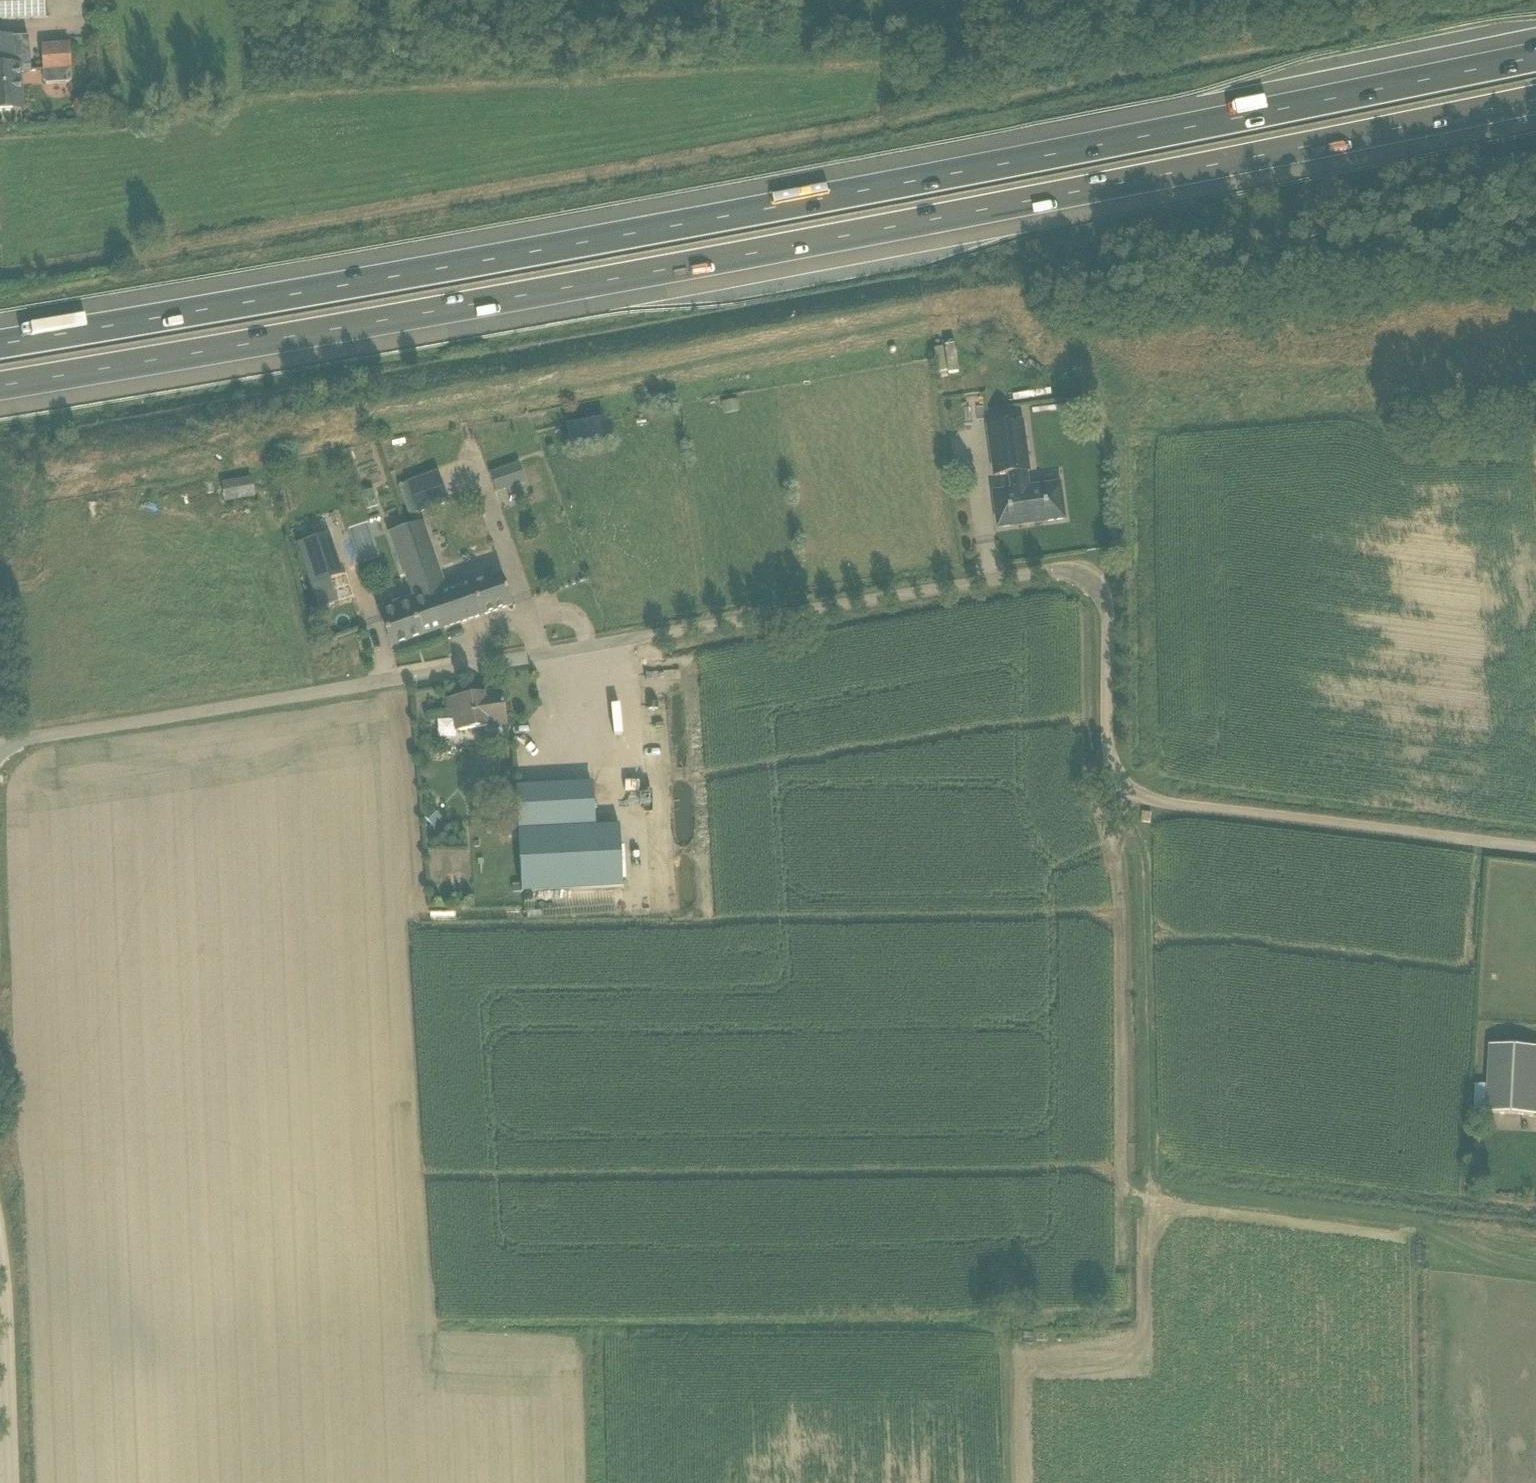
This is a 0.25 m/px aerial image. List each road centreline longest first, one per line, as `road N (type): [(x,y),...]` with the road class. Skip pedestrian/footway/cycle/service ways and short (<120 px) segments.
road 1 (unclassified): [(1535,850),(1133,795),(1109,760),(1106,600),(1086,573),(1060,569),(0,750)]
road 2 (motorway): [(0,387),(922,221),(1535,99)]
road 3 (motorway): [(1535,59),(912,184),(0,346)]
road 4 (track): [(1528,0),(751,155),(0,275)]
road 5 (unclassified): [(8,1482),(0,1326)]

